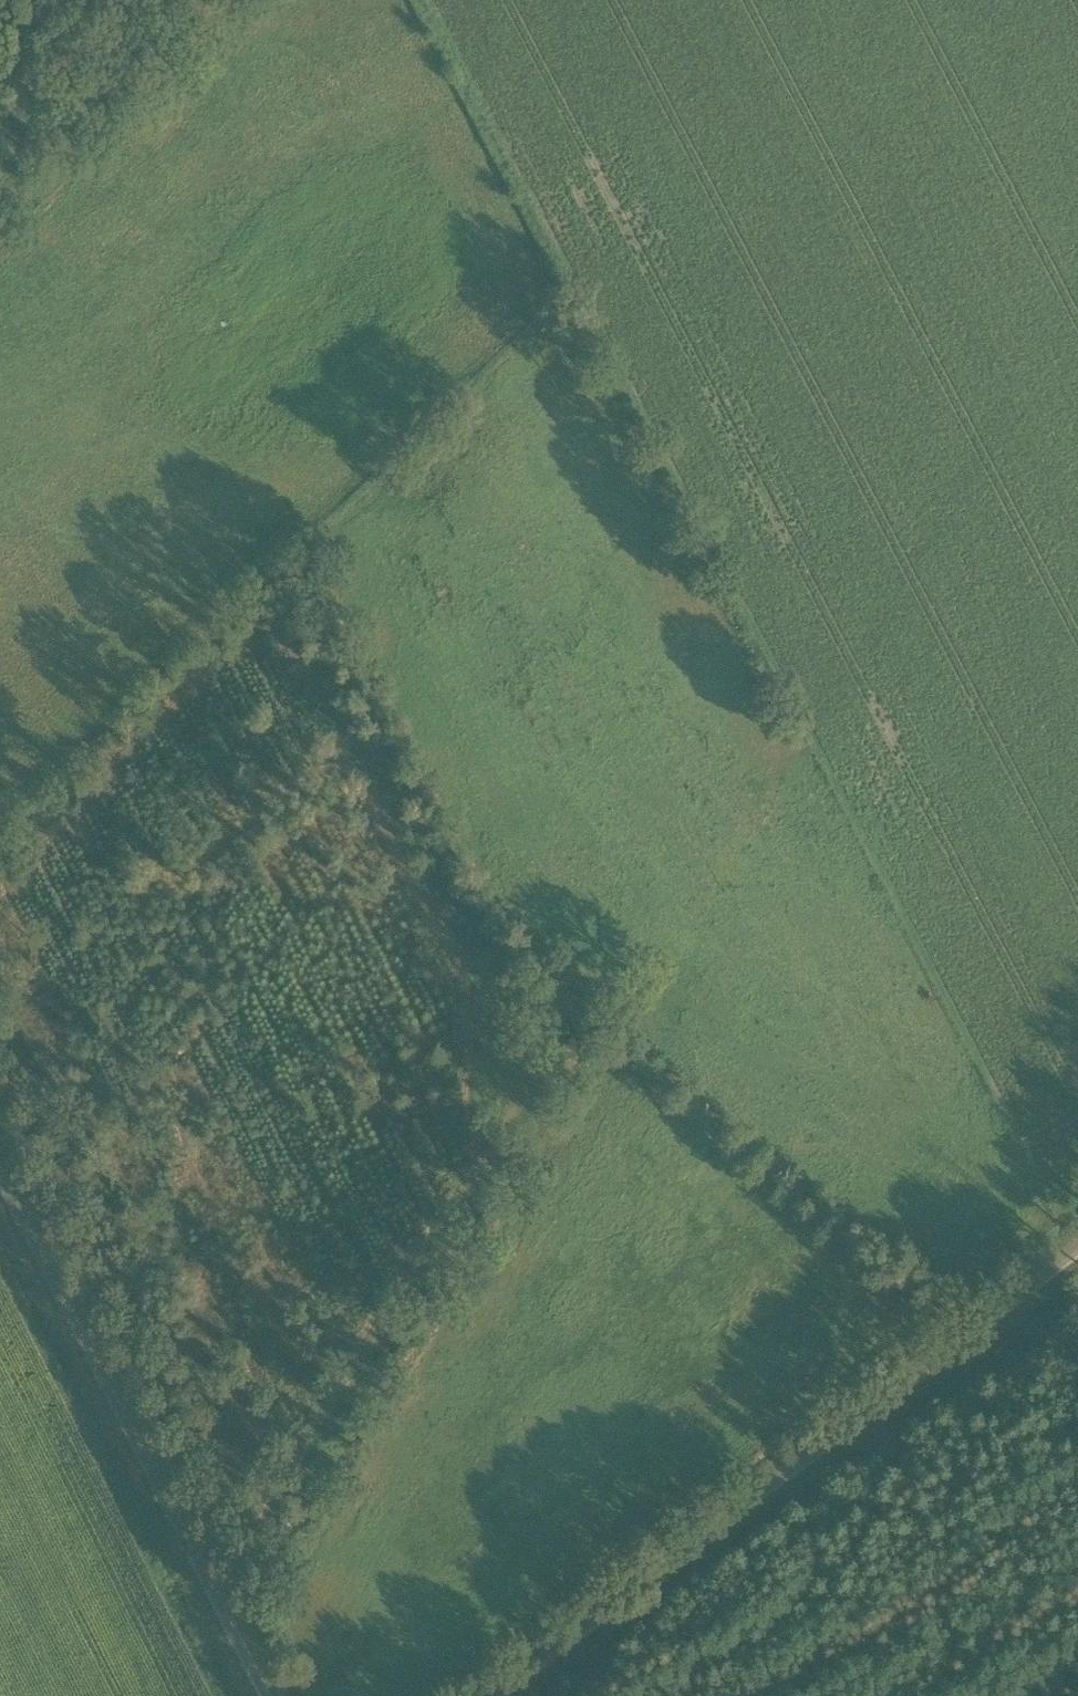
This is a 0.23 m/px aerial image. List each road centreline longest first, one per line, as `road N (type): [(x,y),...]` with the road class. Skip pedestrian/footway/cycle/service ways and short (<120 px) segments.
road 1 (unclassified): [(496,1695),(1077,1240)]
road 2 (unclassified): [(262,1695),(0,1182)]

